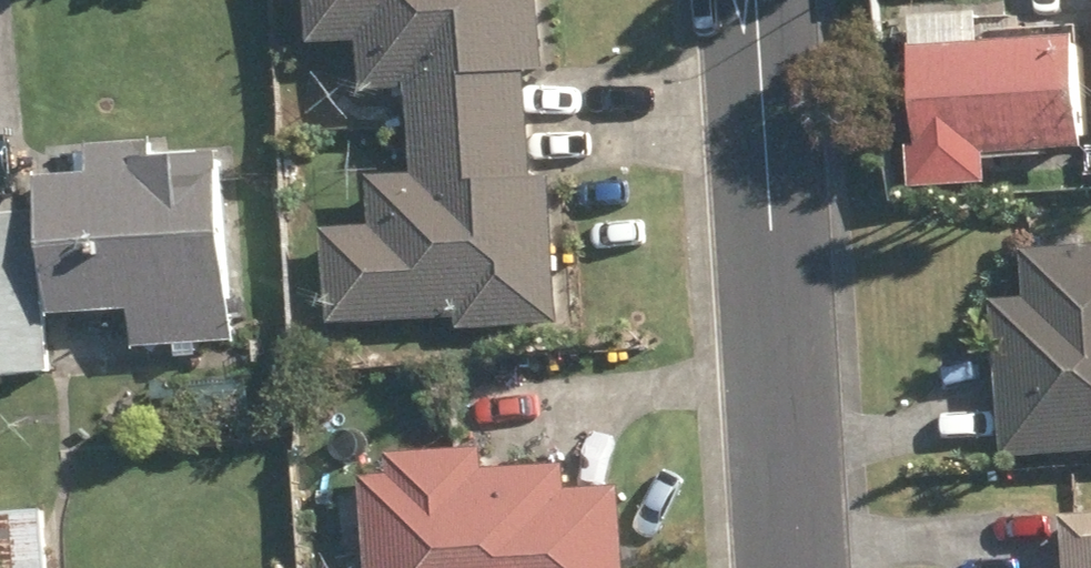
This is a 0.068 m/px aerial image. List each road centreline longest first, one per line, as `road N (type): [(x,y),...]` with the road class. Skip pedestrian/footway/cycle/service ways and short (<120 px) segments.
road 1 (residential): [(795,567),(755,0)]

